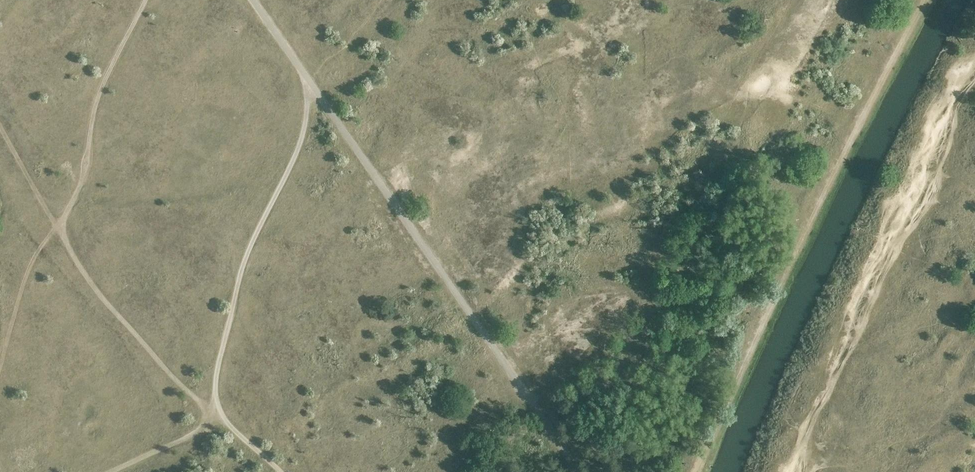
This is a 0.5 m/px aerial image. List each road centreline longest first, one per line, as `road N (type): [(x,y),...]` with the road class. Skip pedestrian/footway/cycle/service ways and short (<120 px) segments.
road 1 (track): [(109,471),(196,434),(206,421),(197,401),(81,269),(62,226),(82,179),(101,83),(144,0)]
road 2 (track): [(578,471),(253,0)]
road 3 (track): [(697,471),(805,230),(925,0)]
road 4 (track): [(311,84),(298,150),(242,264),(216,374),(220,416),(280,471)]

